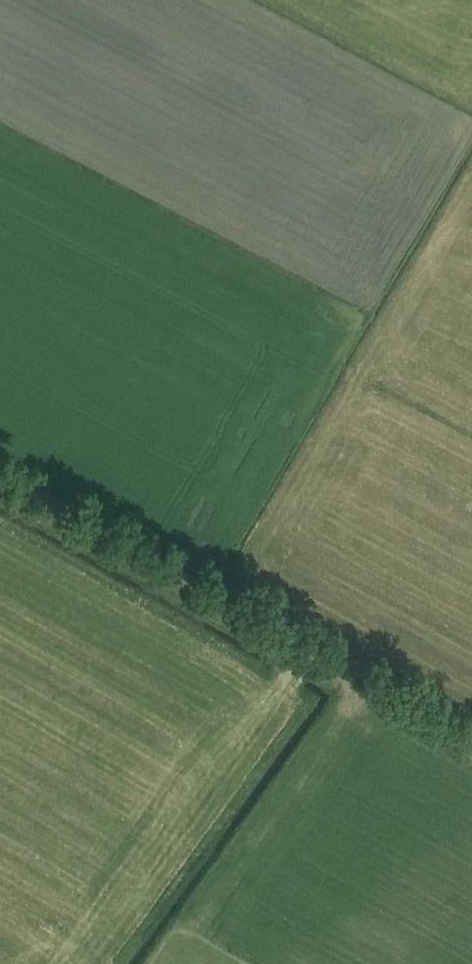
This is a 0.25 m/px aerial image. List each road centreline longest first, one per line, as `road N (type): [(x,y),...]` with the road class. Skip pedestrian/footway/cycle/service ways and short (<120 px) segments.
road 1 (unclassified): [(471,737),(0,472)]

